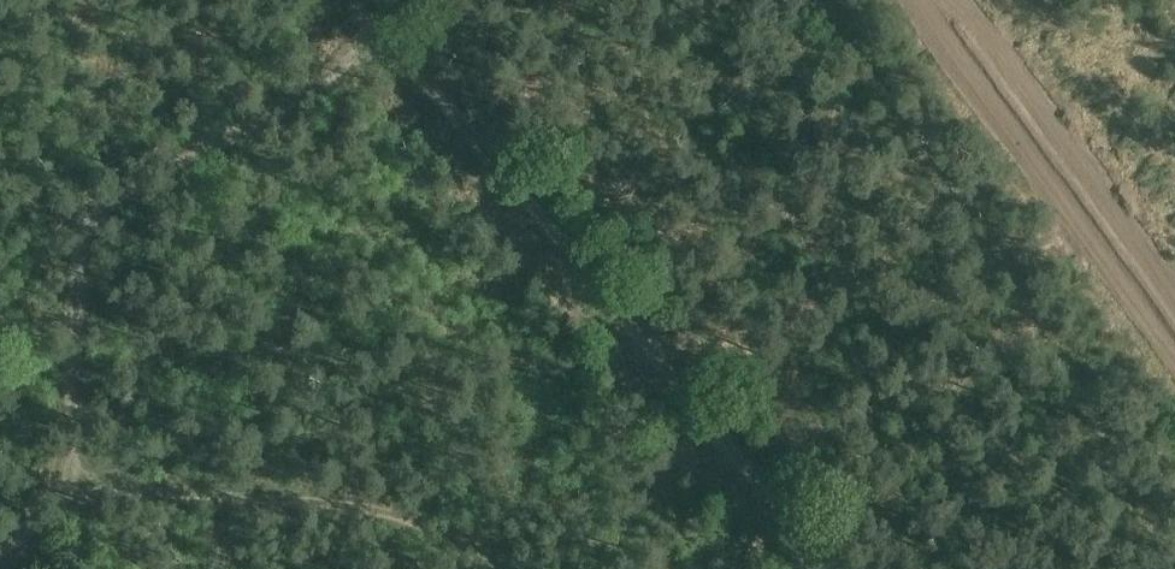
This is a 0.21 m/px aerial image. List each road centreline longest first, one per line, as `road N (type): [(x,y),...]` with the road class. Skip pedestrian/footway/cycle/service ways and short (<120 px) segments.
road 1 (track): [(830,568),(362,0)]
road 2 (track): [(78,495),(73,260),(86,225),(107,197),(270,118),(389,33)]
road 3 (track): [(492,568),(459,533),(415,515),(160,494),(78,495),(0,552)]
road 4 (track): [(940,0),(1174,342)]

